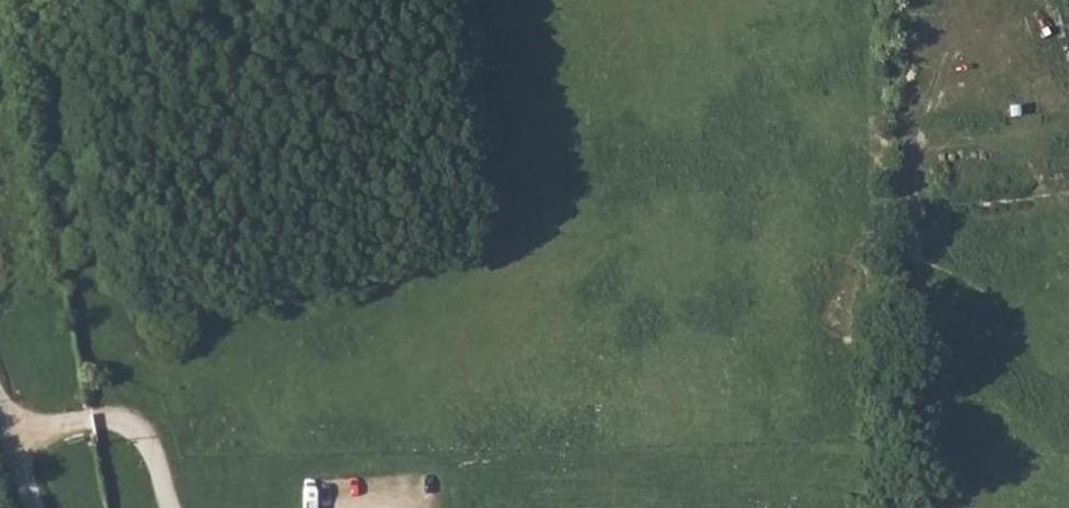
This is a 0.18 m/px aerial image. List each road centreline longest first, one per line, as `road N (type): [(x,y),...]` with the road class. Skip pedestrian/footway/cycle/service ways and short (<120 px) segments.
road 1 (track): [(906,161),(950,488),(944,507)]

